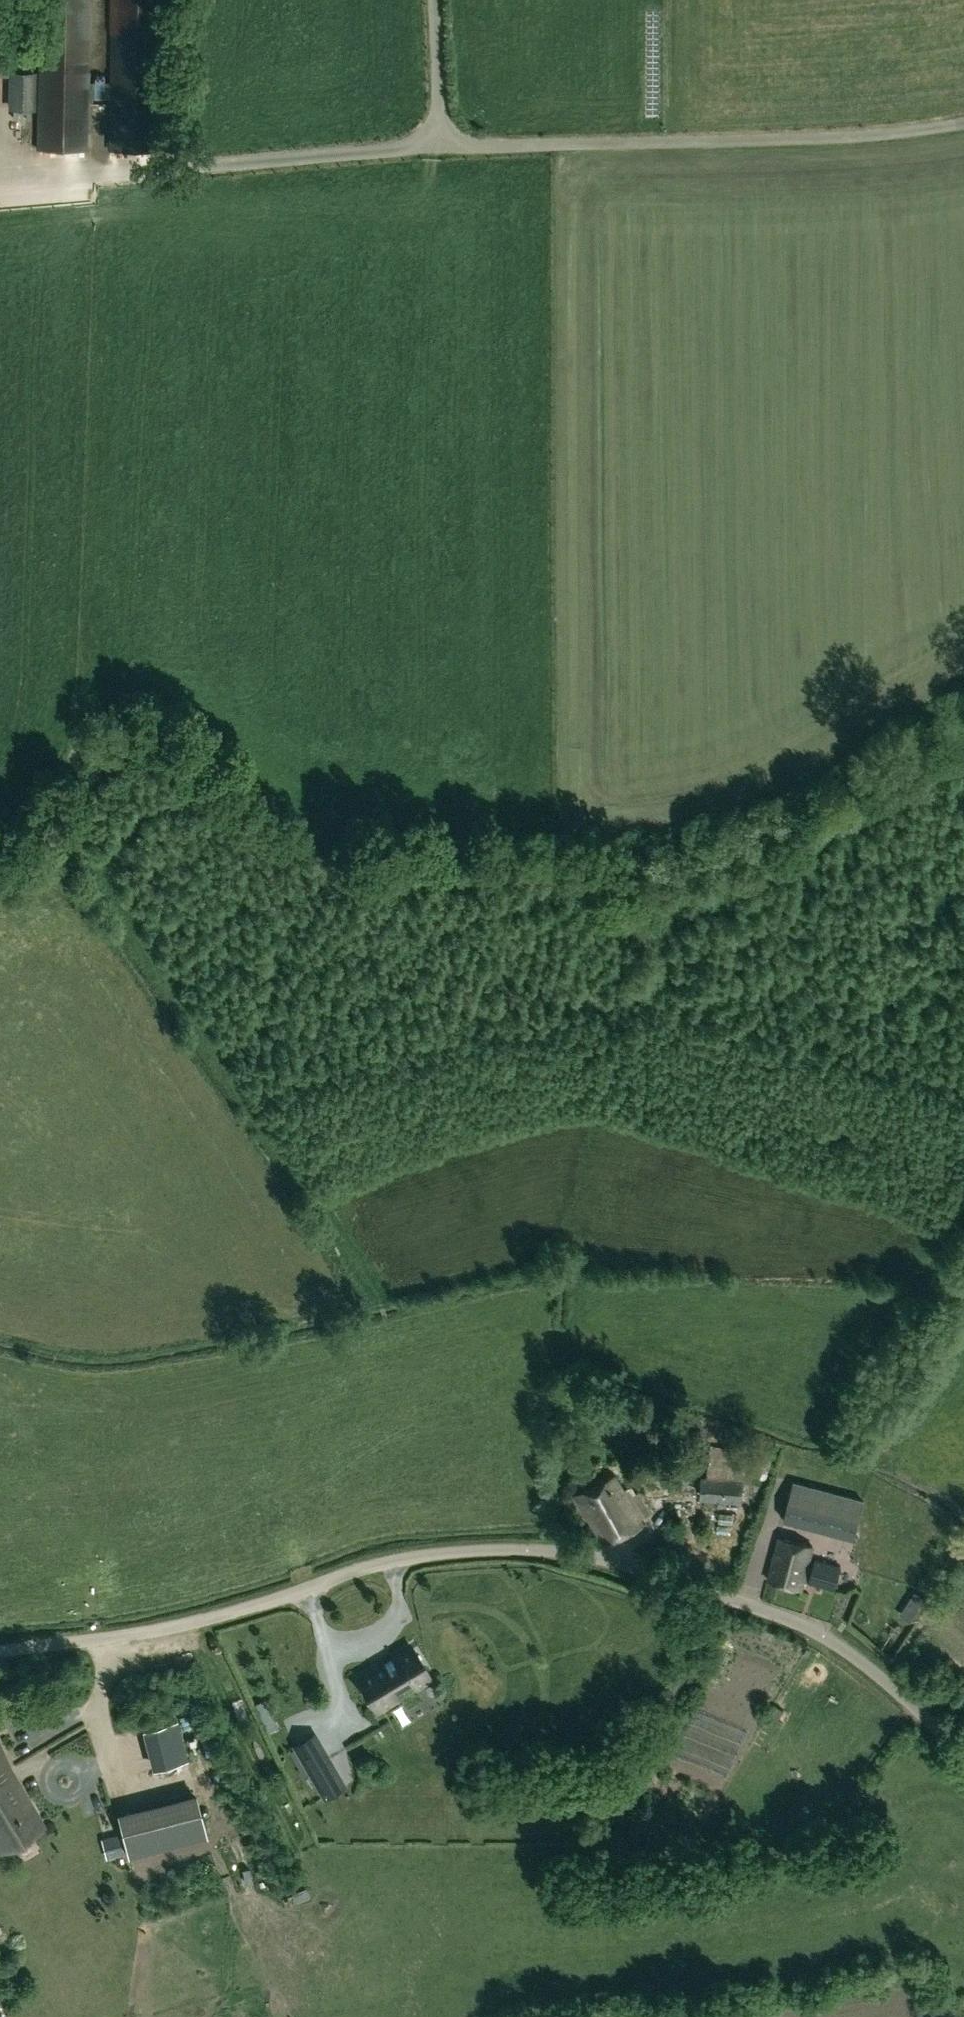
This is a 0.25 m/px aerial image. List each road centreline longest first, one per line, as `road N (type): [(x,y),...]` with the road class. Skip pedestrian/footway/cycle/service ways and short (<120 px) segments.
road 1 (unclassified): [(963,1756),(851,1652),(808,1625),(659,1572),(585,1556),(509,1548),(426,1555),(202,1618)]
road 2 (unclassified): [(963,124),(771,141),(479,144),(442,121),(433,0)]
road 3 (track): [(0,1651),(202,1618)]

